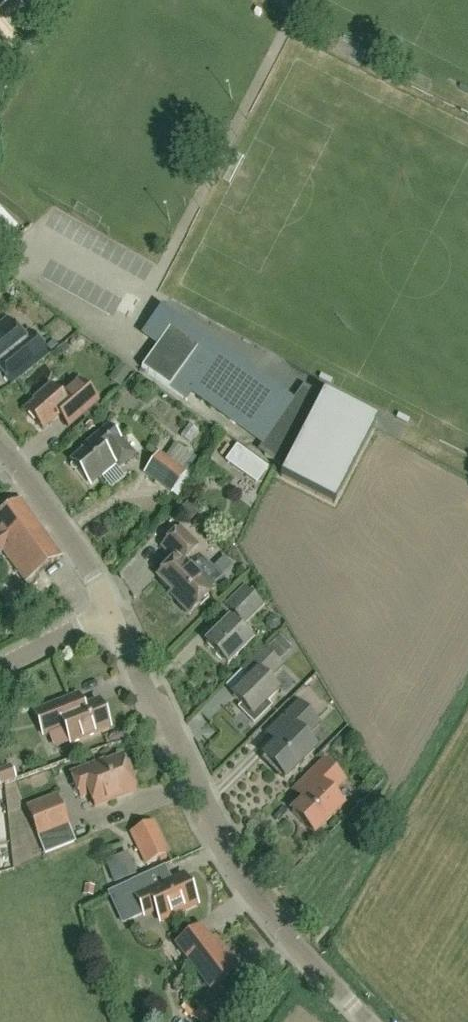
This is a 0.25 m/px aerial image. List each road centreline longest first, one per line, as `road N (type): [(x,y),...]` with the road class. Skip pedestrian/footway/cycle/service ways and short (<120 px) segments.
road 1 (unclassified): [(366,1021),(236,879),(107,615)]
road 2 (unclassified): [(107,615),(78,559),(0,448)]

